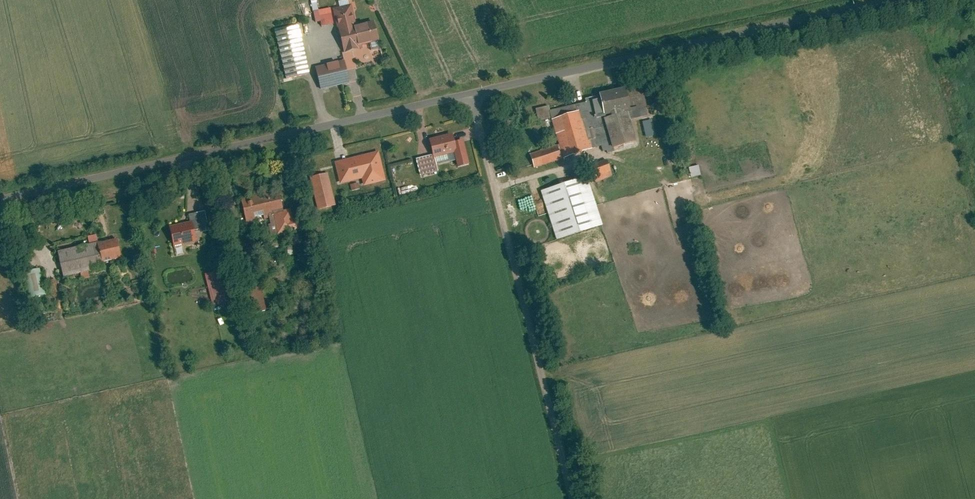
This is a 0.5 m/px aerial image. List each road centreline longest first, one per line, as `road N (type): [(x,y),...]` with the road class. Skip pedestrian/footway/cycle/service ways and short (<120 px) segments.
road 1 (unclassified): [(474,96),(0,200)]
road 2 (unclassified): [(906,0),(474,96)]
road 3 (residential): [(574,498),(474,96)]

